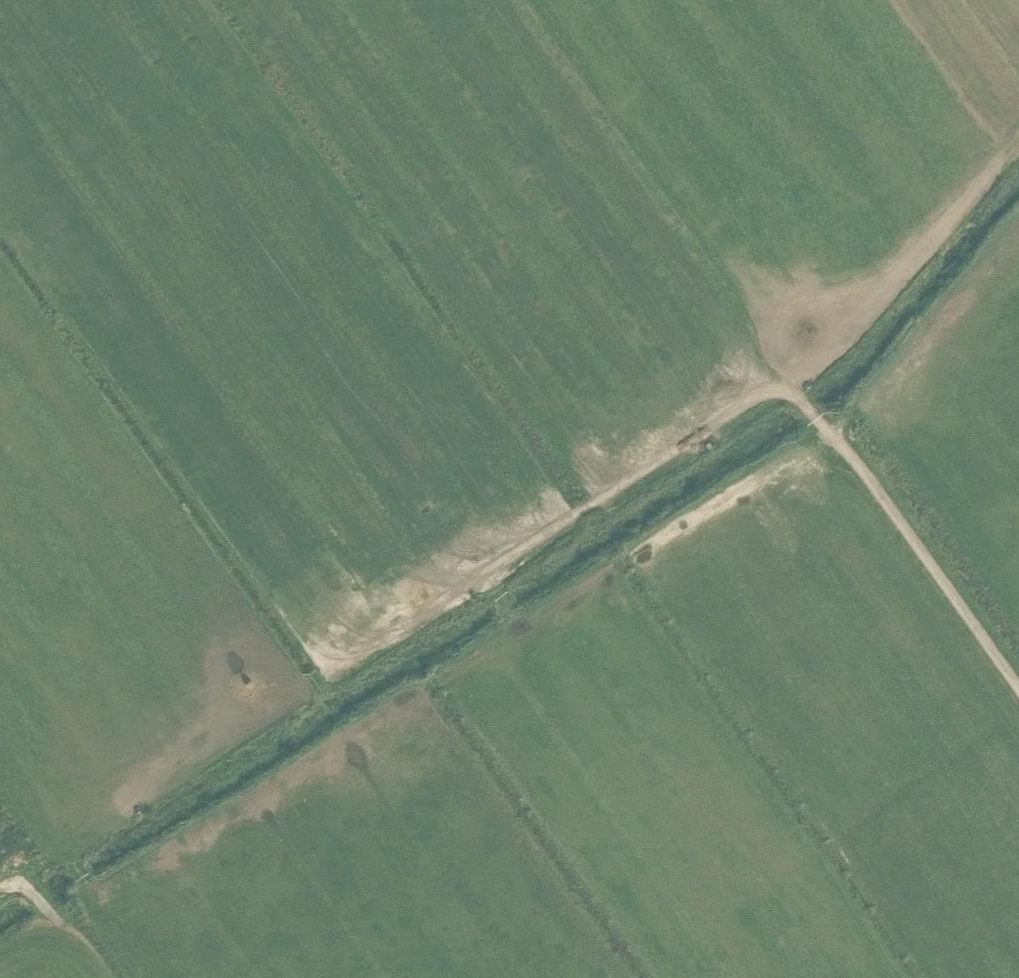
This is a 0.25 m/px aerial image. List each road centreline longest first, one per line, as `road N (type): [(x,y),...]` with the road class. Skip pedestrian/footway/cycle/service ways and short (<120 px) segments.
road 1 (track): [(1018,692),(809,409)]
road 2 (track): [(100,977),(22,882),(0,889)]

